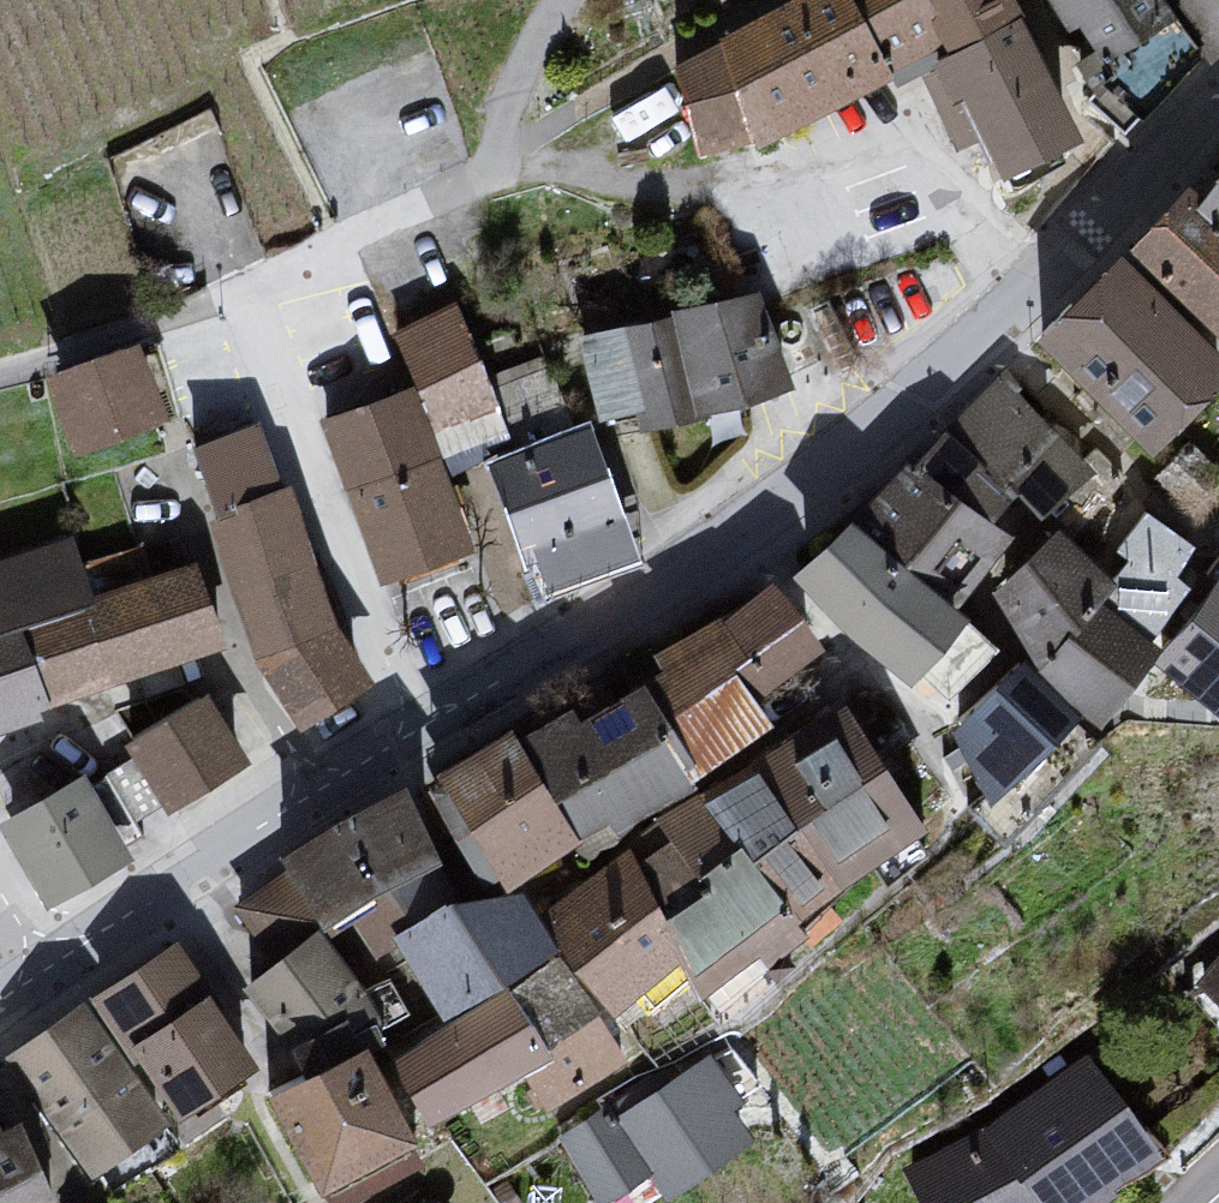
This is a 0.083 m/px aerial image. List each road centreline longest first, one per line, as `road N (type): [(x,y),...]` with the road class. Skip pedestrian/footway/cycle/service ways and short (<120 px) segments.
road 1 (residential): [(1218,105),(1157,182),(914,405),(728,541),(229,841),(40,983)]

